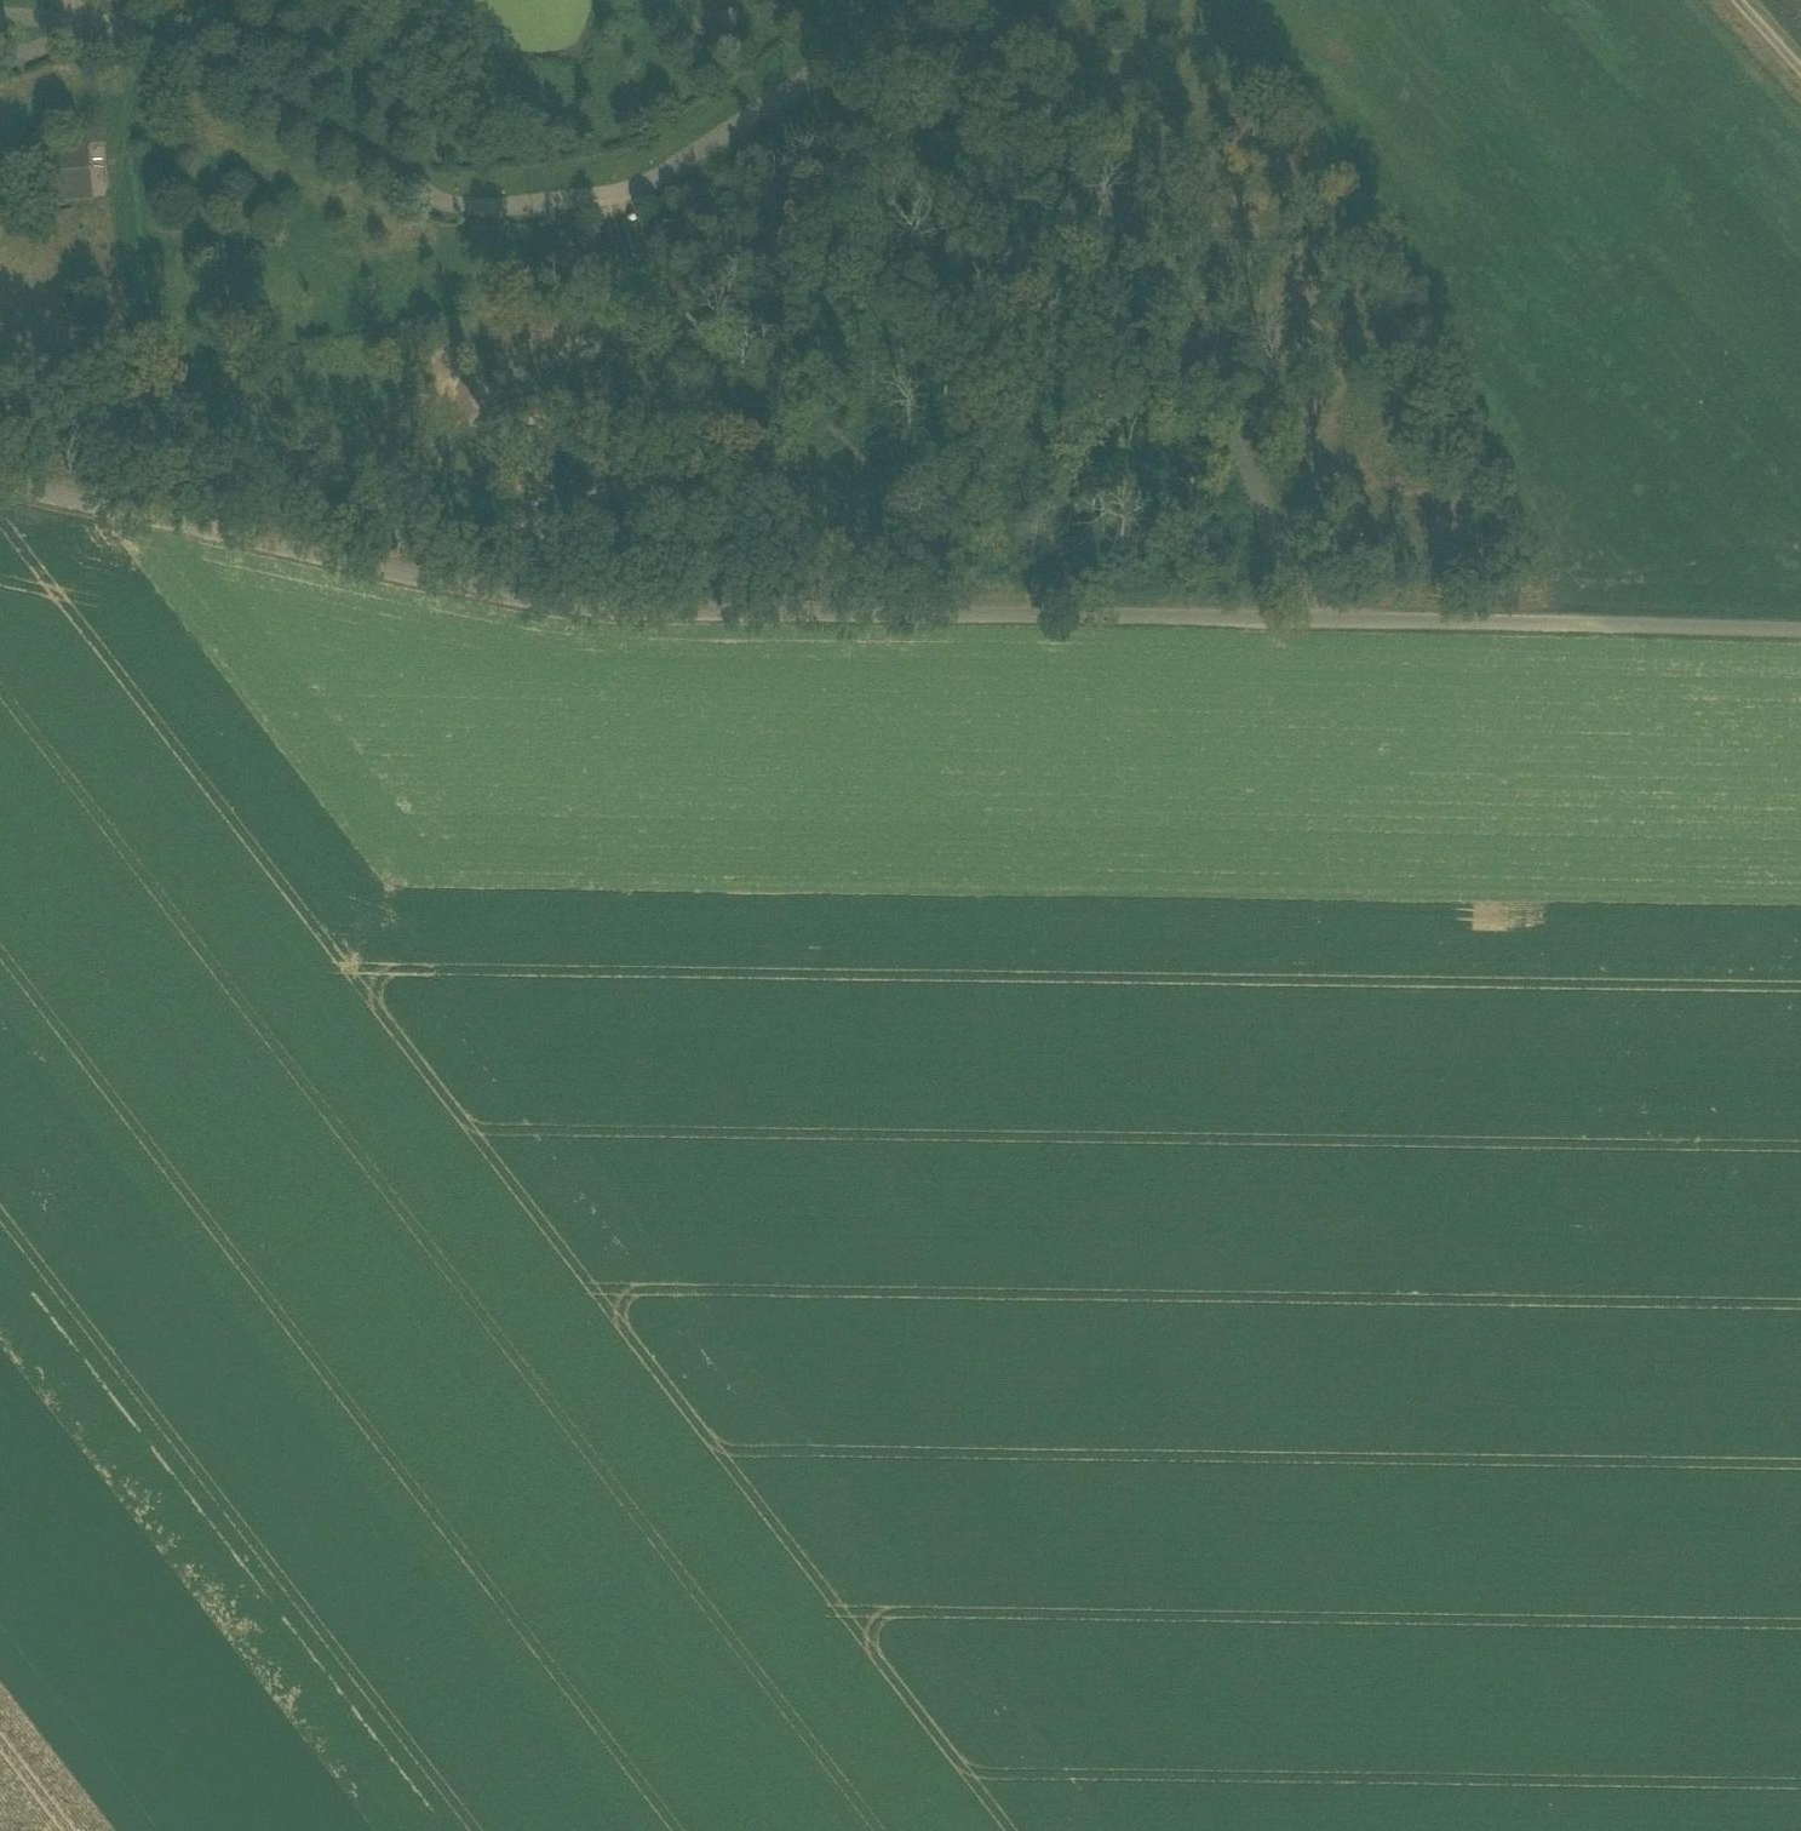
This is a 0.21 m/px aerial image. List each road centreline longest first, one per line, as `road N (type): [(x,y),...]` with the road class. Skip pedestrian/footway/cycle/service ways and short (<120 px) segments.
road 1 (unclassified): [(0,482),(542,604),(689,614),(1305,622)]
road 2 (track): [(913,0),(651,186),(612,199),(490,212),(439,201),(123,29),(0,14)]
road 3 (unclassified): [(976,0),(1025,71),(1224,416),(1305,622)]
road 4 (unclassified): [(1305,622),(1800,631)]

